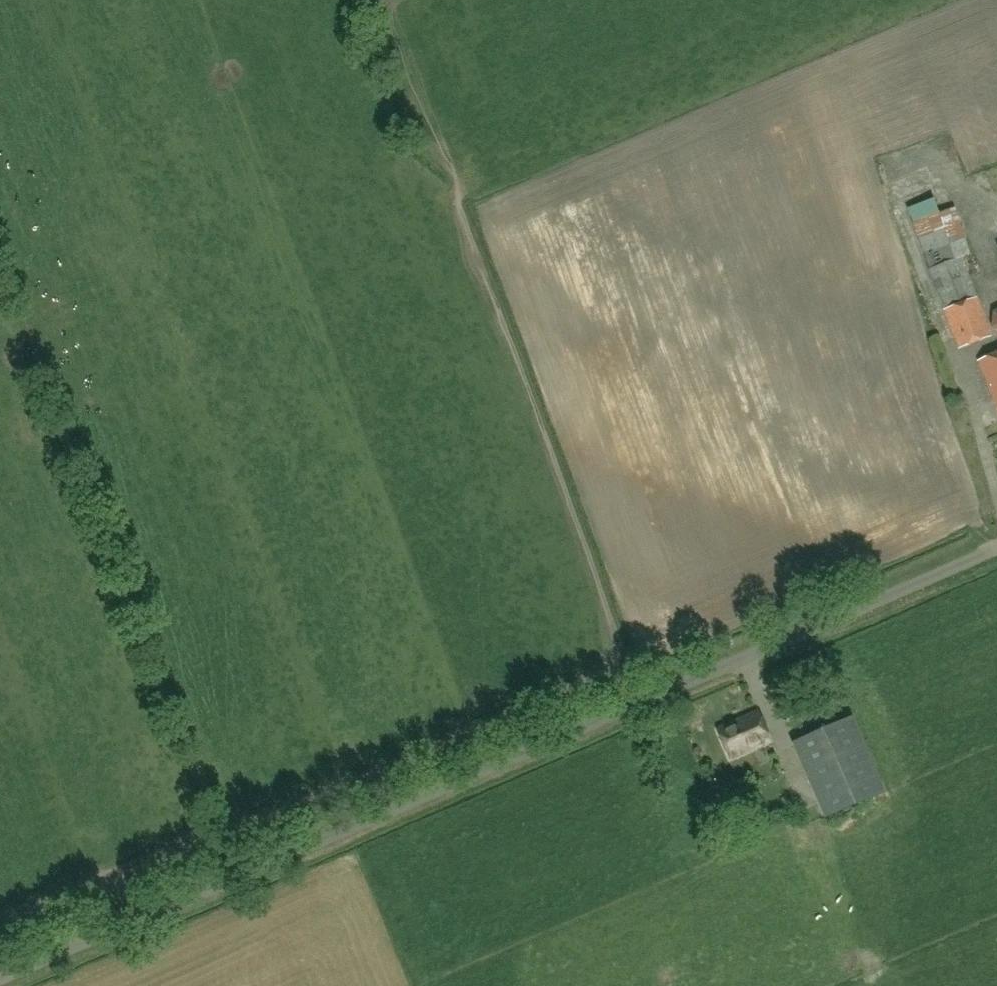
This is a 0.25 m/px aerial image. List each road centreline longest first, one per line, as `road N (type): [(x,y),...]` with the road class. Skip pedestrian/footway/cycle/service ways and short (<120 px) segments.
road 1 (unclassified): [(0,975),(996,545)]

